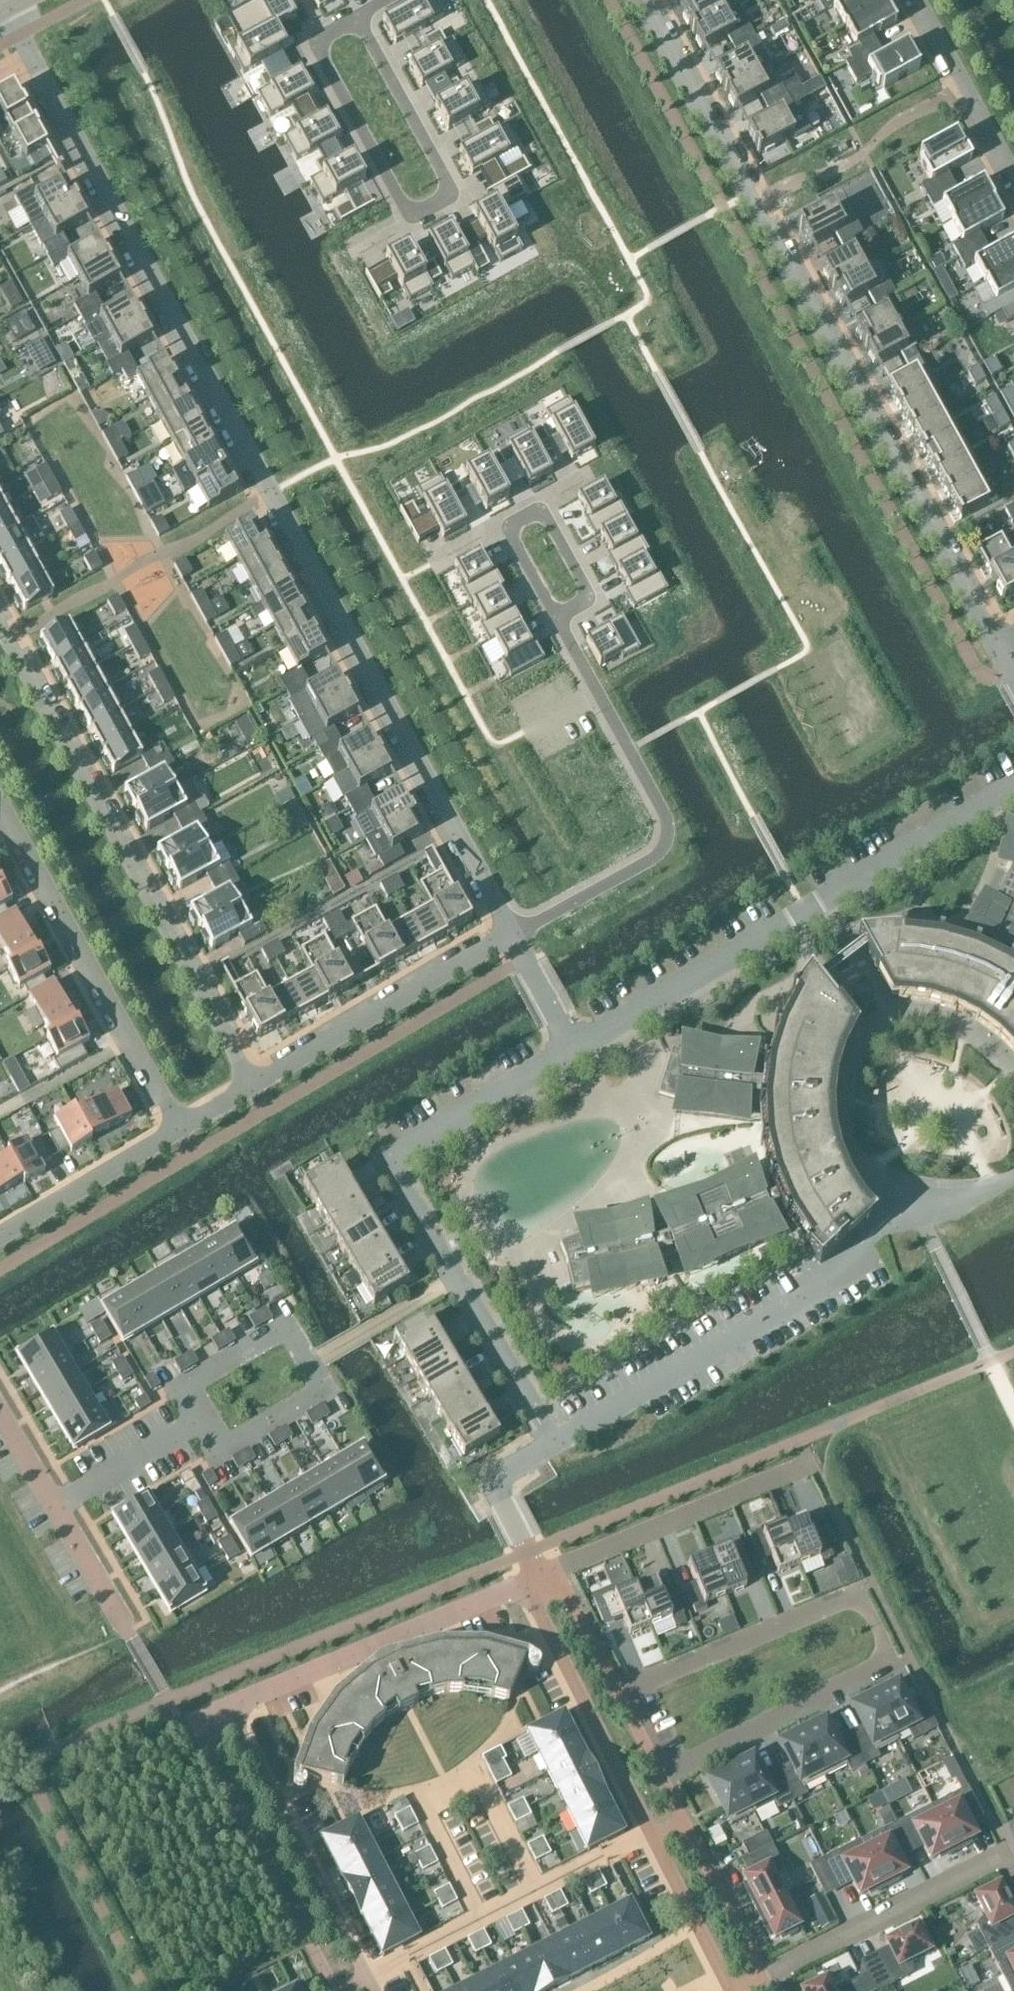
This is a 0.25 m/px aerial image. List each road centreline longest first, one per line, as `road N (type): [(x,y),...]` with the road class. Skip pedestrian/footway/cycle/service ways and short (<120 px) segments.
road 1 (residential): [(4,8),(511,935)]
road 2 (residential): [(639,0),(998,646)]
road 3 (residential): [(552,1445),(384,1160),(573,1049)]
road 4 (residential): [(252,1086),(0,628)]
road 5 (residential): [(573,1049),(1013,788)]
road 6 (residential): [(356,16),(454,194),(410,218),(312,40)]
road 7 (residential): [(511,935),(651,860),(667,832),(555,617)]
road 8 (residential): [(181,1131),(0,808)]
road 9 (residential): [(552,1445),(865,1261)]
road 10 (residential): [(201,1420),(220,1451),(325,1391),(286,1326),(183,1391)]
road 11 (residential): [(227,1708),(195,1722),(335,1990)]
road 12 (residential): [(524,1583),(227,1708)]
road 13 (residential): [(366,1979),(227,1708)]
road 14 (residential): [(511,935),(252,1086)]
road 15 (residential): [(524,1583),(652,1835)]
road 16 (residential): [(761,1977),(1004,1856)]
road 17 (residential): [(801,1467),(555,1570)]
road 18 (residential): [(660,1776),(895,1657)]
road 19 (residential): [(860,1591),(618,1693)]
road 20 (residential): [(555,617),(507,529),(542,510),(590,599)]
road 21 (residential): [(181,1131),(0,1237)]
road 22 (residential): [(917,0),(1013,177)]
road 23 (residential): [(761,1977),(682,1819)]
road 24 (residential): [(54,1507),(201,1420)]
road 25 (residential): [(539,1577),(497,1485),(552,1445)]
road 26 (residential): [(54,1507),(129,1636)]
road 27 (residential): [(618,1693),(555,1570)]
road 28 (residential): [(511,935),(573,1049)]
road 29 (residential): [(586,1990),(697,1925)]

